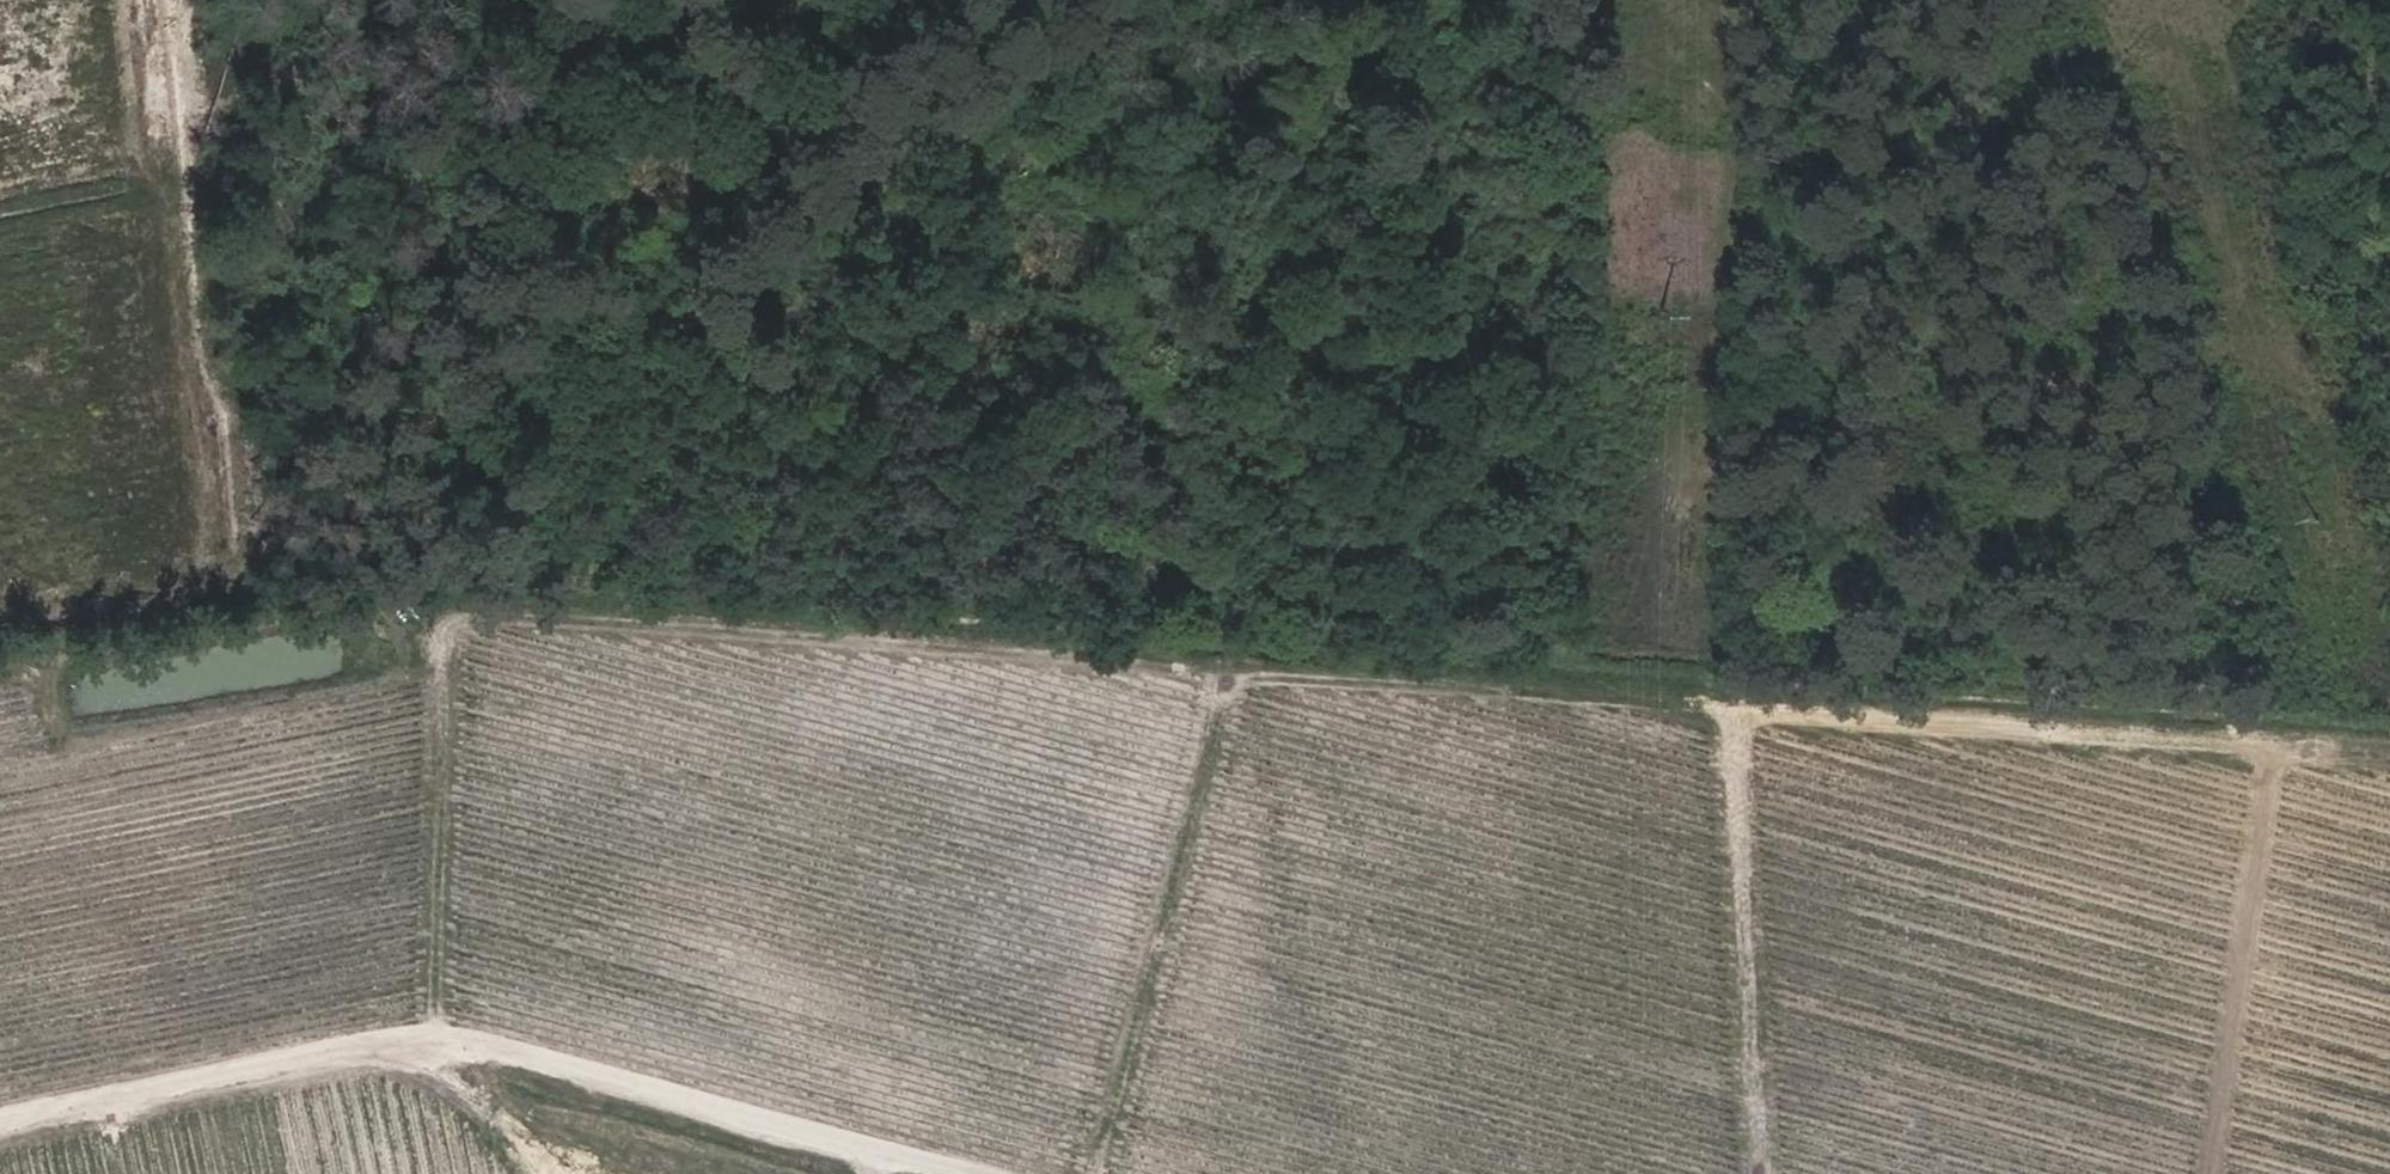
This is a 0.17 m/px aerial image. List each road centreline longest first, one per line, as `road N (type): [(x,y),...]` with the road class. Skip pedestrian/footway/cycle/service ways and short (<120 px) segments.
road 1 (track): [(978,1173),(484,1031),(357,1033),(0,1112)]

